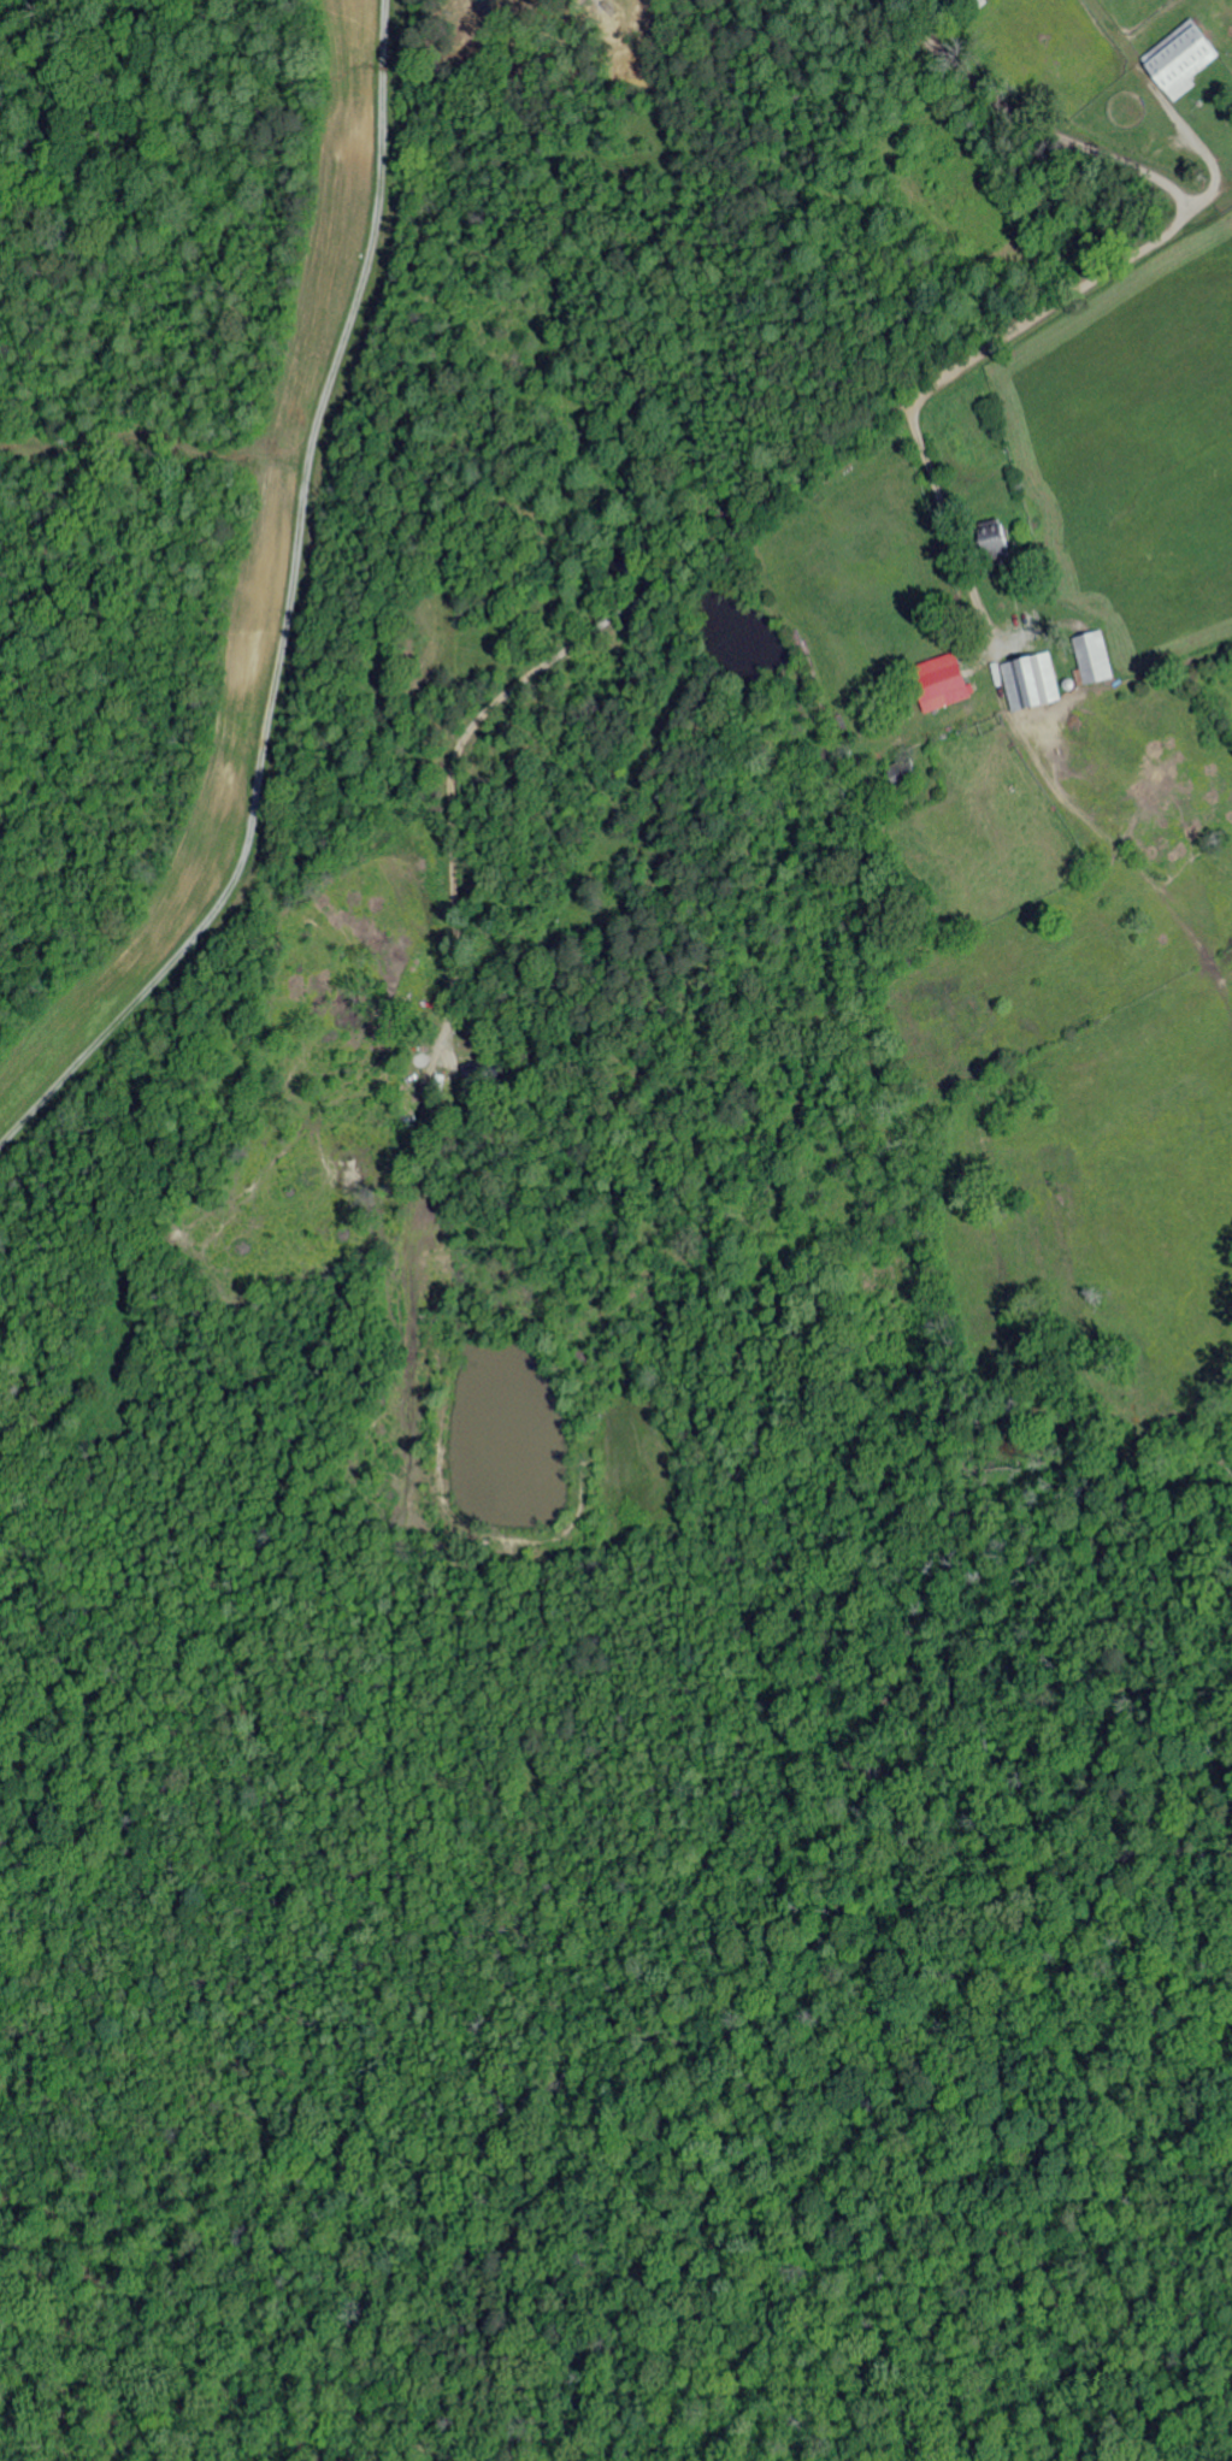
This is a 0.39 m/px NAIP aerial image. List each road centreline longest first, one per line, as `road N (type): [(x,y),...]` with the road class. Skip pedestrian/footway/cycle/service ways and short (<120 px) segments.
road 1 (residential): [(884,0),(997,104),(1155,175),(1177,193),(1178,207),(1162,238),(901,411)]

